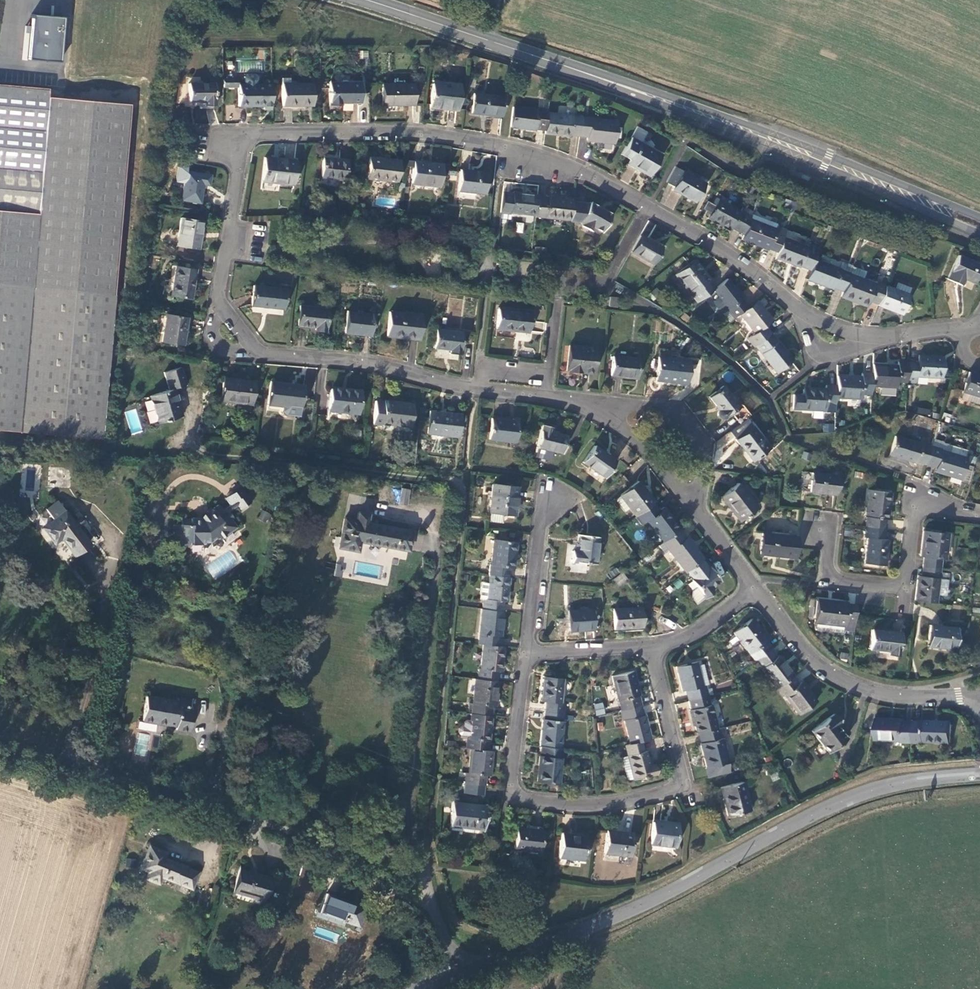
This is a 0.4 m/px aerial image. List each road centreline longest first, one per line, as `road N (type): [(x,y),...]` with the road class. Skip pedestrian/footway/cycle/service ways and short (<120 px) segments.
road 1 (residential): [(548,391),(262,354),(219,300),(246,135),(461,138),(578,168),(645,206)]
road 2 (secondary): [(367,0),(780,141),(979,227)]
road 3 (tertiary): [(456,975),(638,913),(854,796),(892,783),(979,774)]
road 4 (unclassified): [(456,975),(424,861),(463,484)]
road 5 (residential): [(657,650),(688,778),(604,806),(512,795),(528,656)]
road 6 (residential): [(645,206),(819,321),(870,337),(957,328)]
road 7 (residential): [(760,587),(701,509),(597,404),(548,391)]
road 8 (residential): [(979,514),(916,503),(905,581),(826,574),(829,535),(818,531)]
road 9 (residential): [(979,695),(910,699),(834,678),(793,640),(760,587)]
road 10 (residential): [(528,656),(550,480)]
road 11 (residential): [(657,650),(528,656)]
road 12 (residential): [(760,587),(657,650)]

